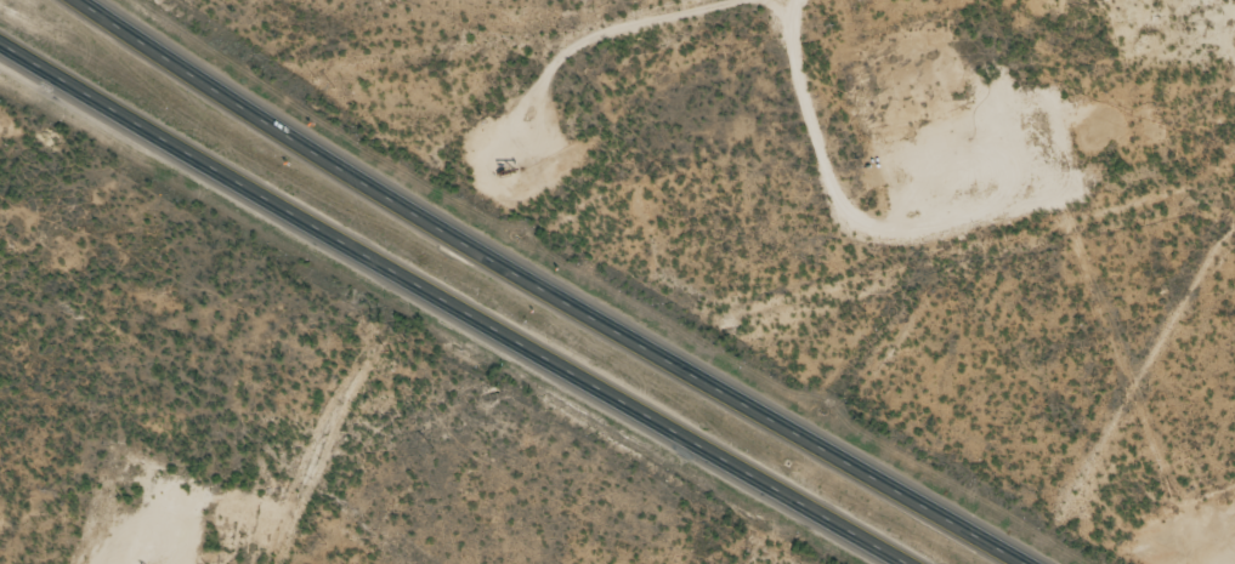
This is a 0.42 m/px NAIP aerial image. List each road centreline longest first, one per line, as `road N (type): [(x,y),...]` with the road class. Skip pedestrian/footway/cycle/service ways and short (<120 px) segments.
road 1 (primary): [(1022,563),(234,106),(77,0)]
road 2 (primary): [(0,45),(906,563)]

